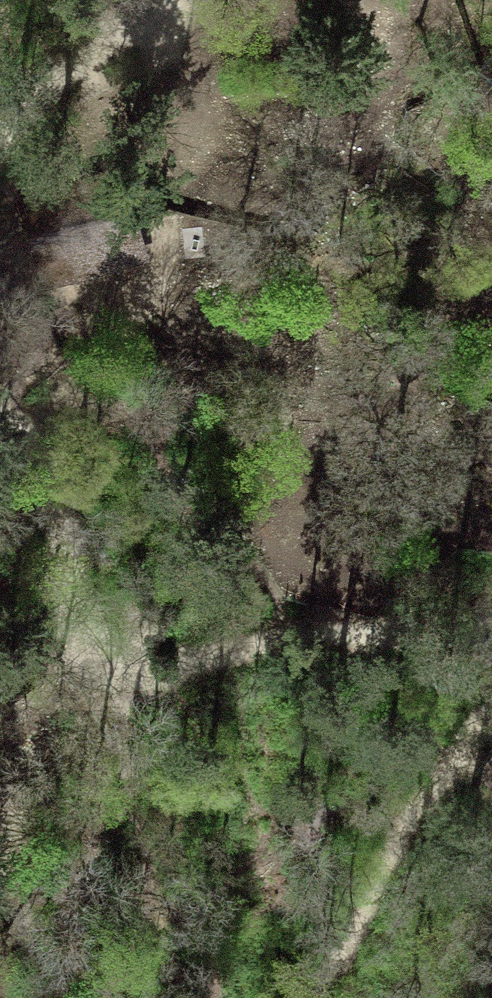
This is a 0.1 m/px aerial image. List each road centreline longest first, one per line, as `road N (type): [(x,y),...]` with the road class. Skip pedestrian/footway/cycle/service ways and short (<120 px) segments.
road 1 (track): [(491,627),(376,626),(280,640),(185,667),(108,661),(84,641),(60,571),(54,507),(0,372)]
road 2 (motorway): [(0,464),(154,506),(385,588),(491,639)]
road 3 (motorway): [(491,372),(251,289),(0,229)]
road 4 (track): [(491,698),(369,925),(304,997)]
road 5 (track): [(0,112),(23,90),(126,40),(173,0)]

